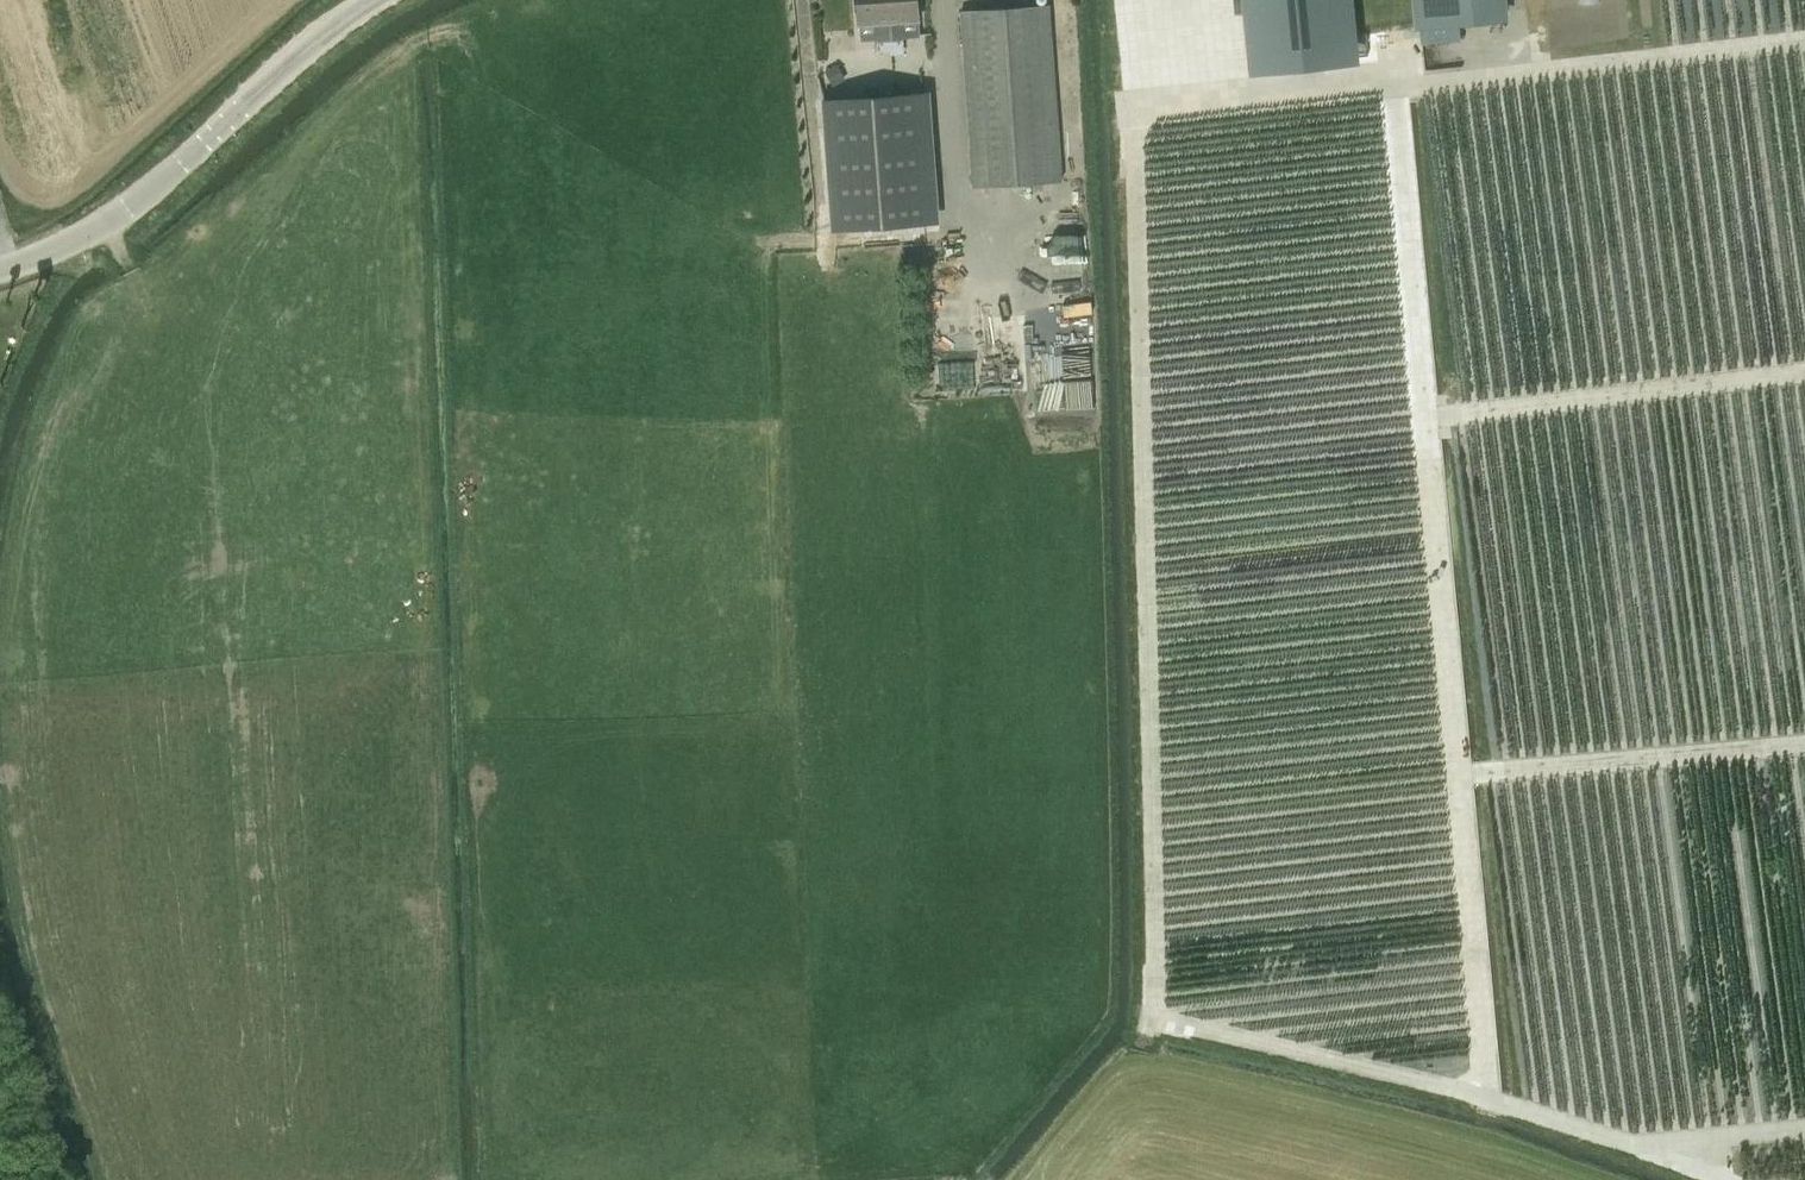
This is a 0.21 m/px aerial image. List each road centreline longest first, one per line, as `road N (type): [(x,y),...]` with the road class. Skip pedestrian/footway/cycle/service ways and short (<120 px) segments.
road 1 (unclassified): [(0,269),(55,253),(126,211),(296,57),(377,0)]

